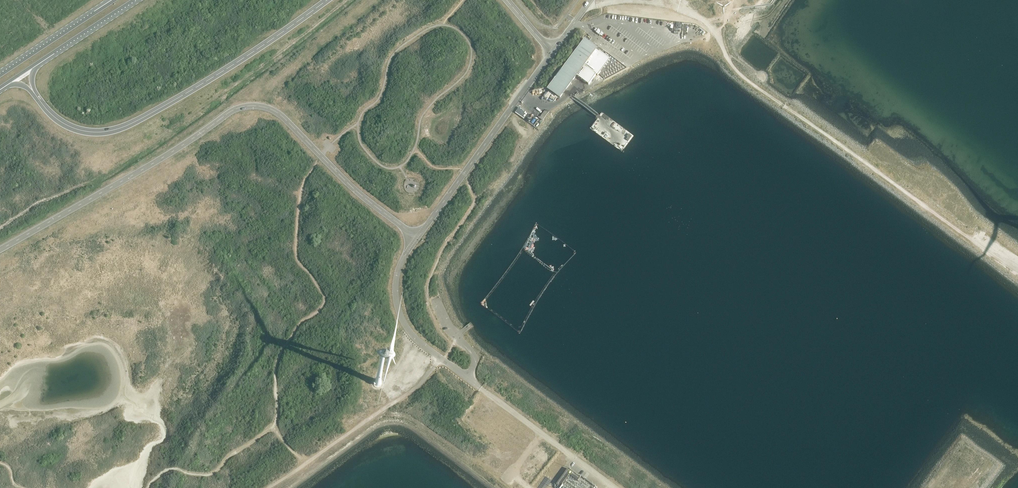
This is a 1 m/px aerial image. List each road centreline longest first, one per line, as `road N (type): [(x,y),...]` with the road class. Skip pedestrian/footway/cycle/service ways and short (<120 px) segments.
road 1 (unclassified): [(0,249),(229,112),(257,106),(284,118),(417,237)]
road 2 (primary): [(34,94),(66,126),(114,131),(219,74),(327,0)]
road 3 (unclassified): [(417,237),(552,51)]
road 4 (unclassified): [(613,487),(439,358)]
road 5 (unclassified): [(270,487),(418,386),(439,358)]
road 6 (unclassified): [(439,358),(396,307),(396,273),(417,237)]

